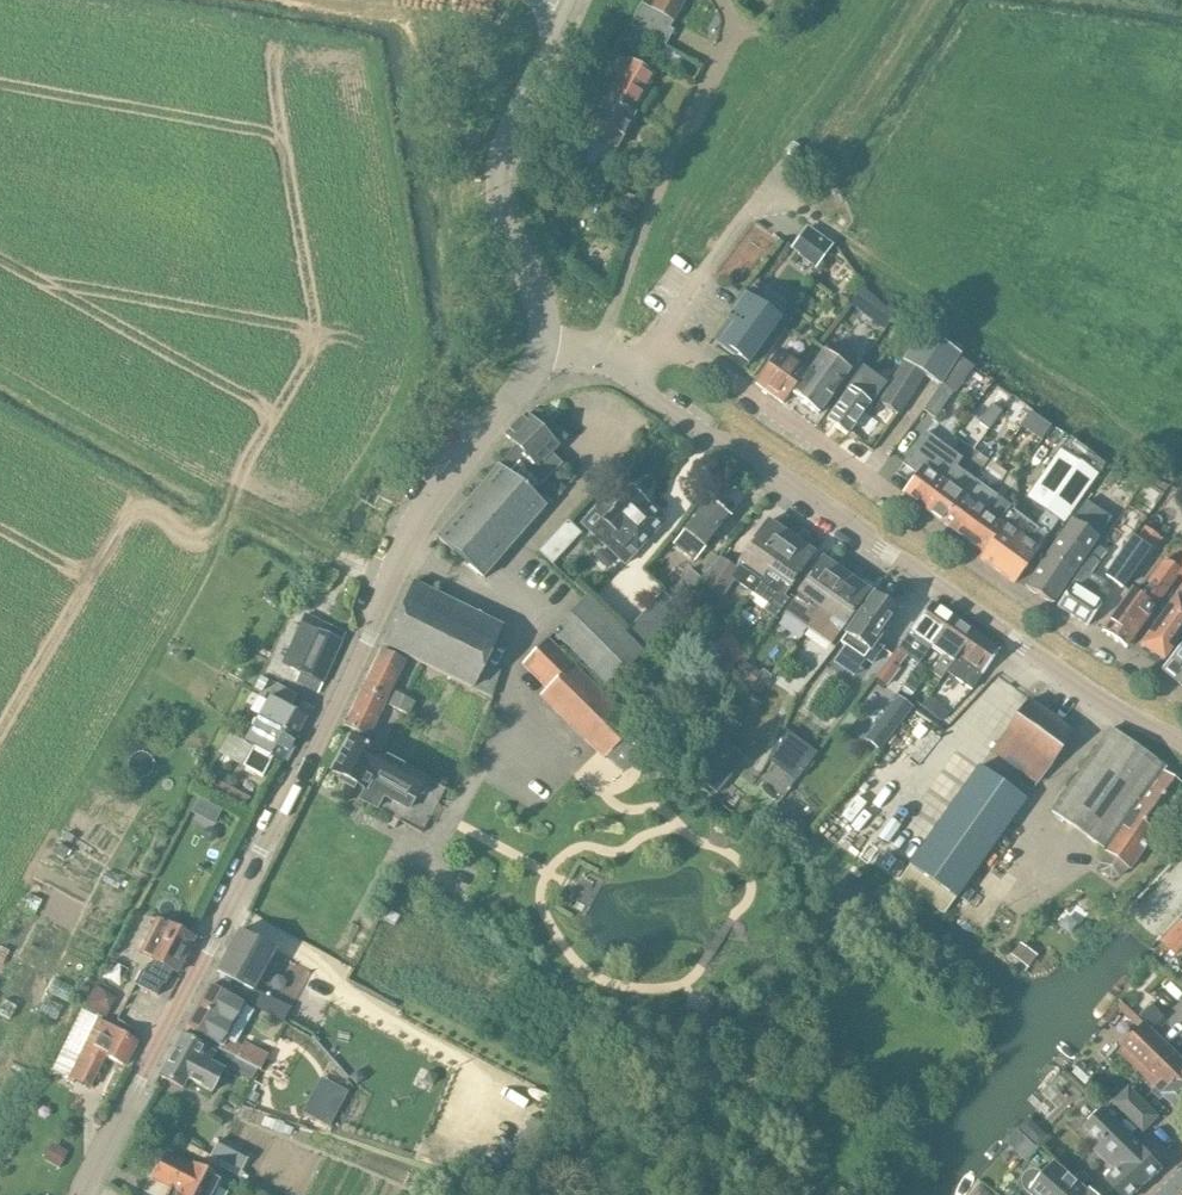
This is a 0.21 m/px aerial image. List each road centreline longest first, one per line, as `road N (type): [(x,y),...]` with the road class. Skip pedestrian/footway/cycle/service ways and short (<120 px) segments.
road 1 (track): [(0,75),(236,114),(282,134),(295,168),(323,331),(318,370),(230,508),(169,570),(89,583),(0,727)]
road 2 (unclassified): [(84,1194),(434,506),(528,393),(545,342)]
road 3 (unclassified): [(635,380),(1108,704),(1181,744)]
road 4 (residential): [(654,354),(724,375),(1181,702)]
road 5 (residential): [(595,357),(673,144),(744,29)]
road 6 (unclassified): [(566,9),(497,157),(496,198),(545,342)]
road 7 (residential): [(654,354),(786,157)]
road 8 (track): [(0,516),(166,610)]

